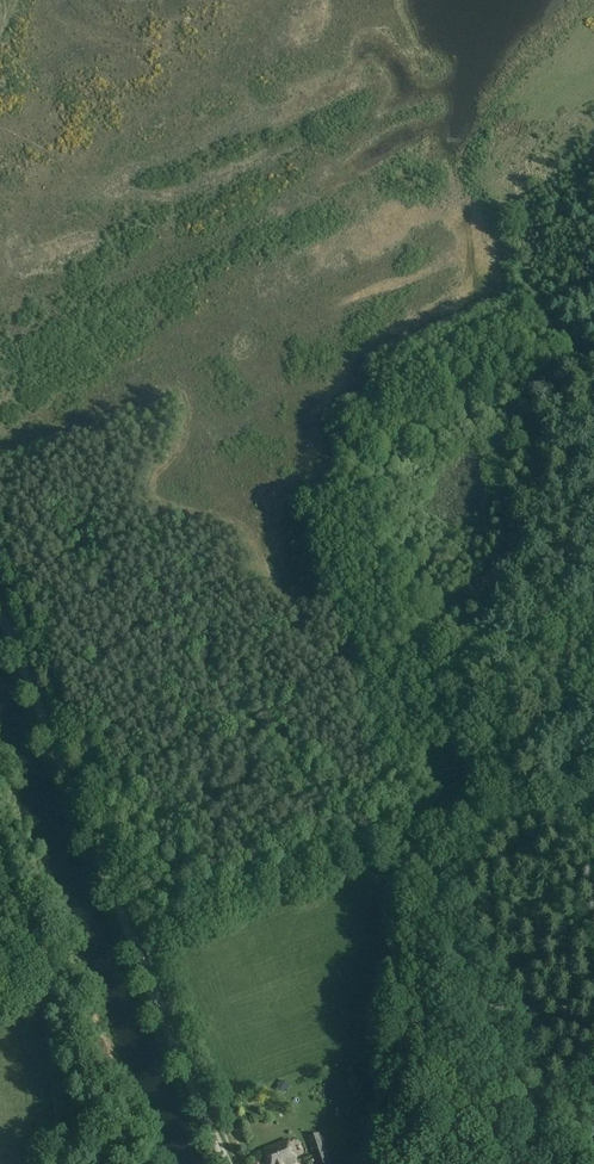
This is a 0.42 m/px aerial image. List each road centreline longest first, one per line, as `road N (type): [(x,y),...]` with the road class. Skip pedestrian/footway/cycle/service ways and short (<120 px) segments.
road 1 (track): [(228,1163),(0,601)]

